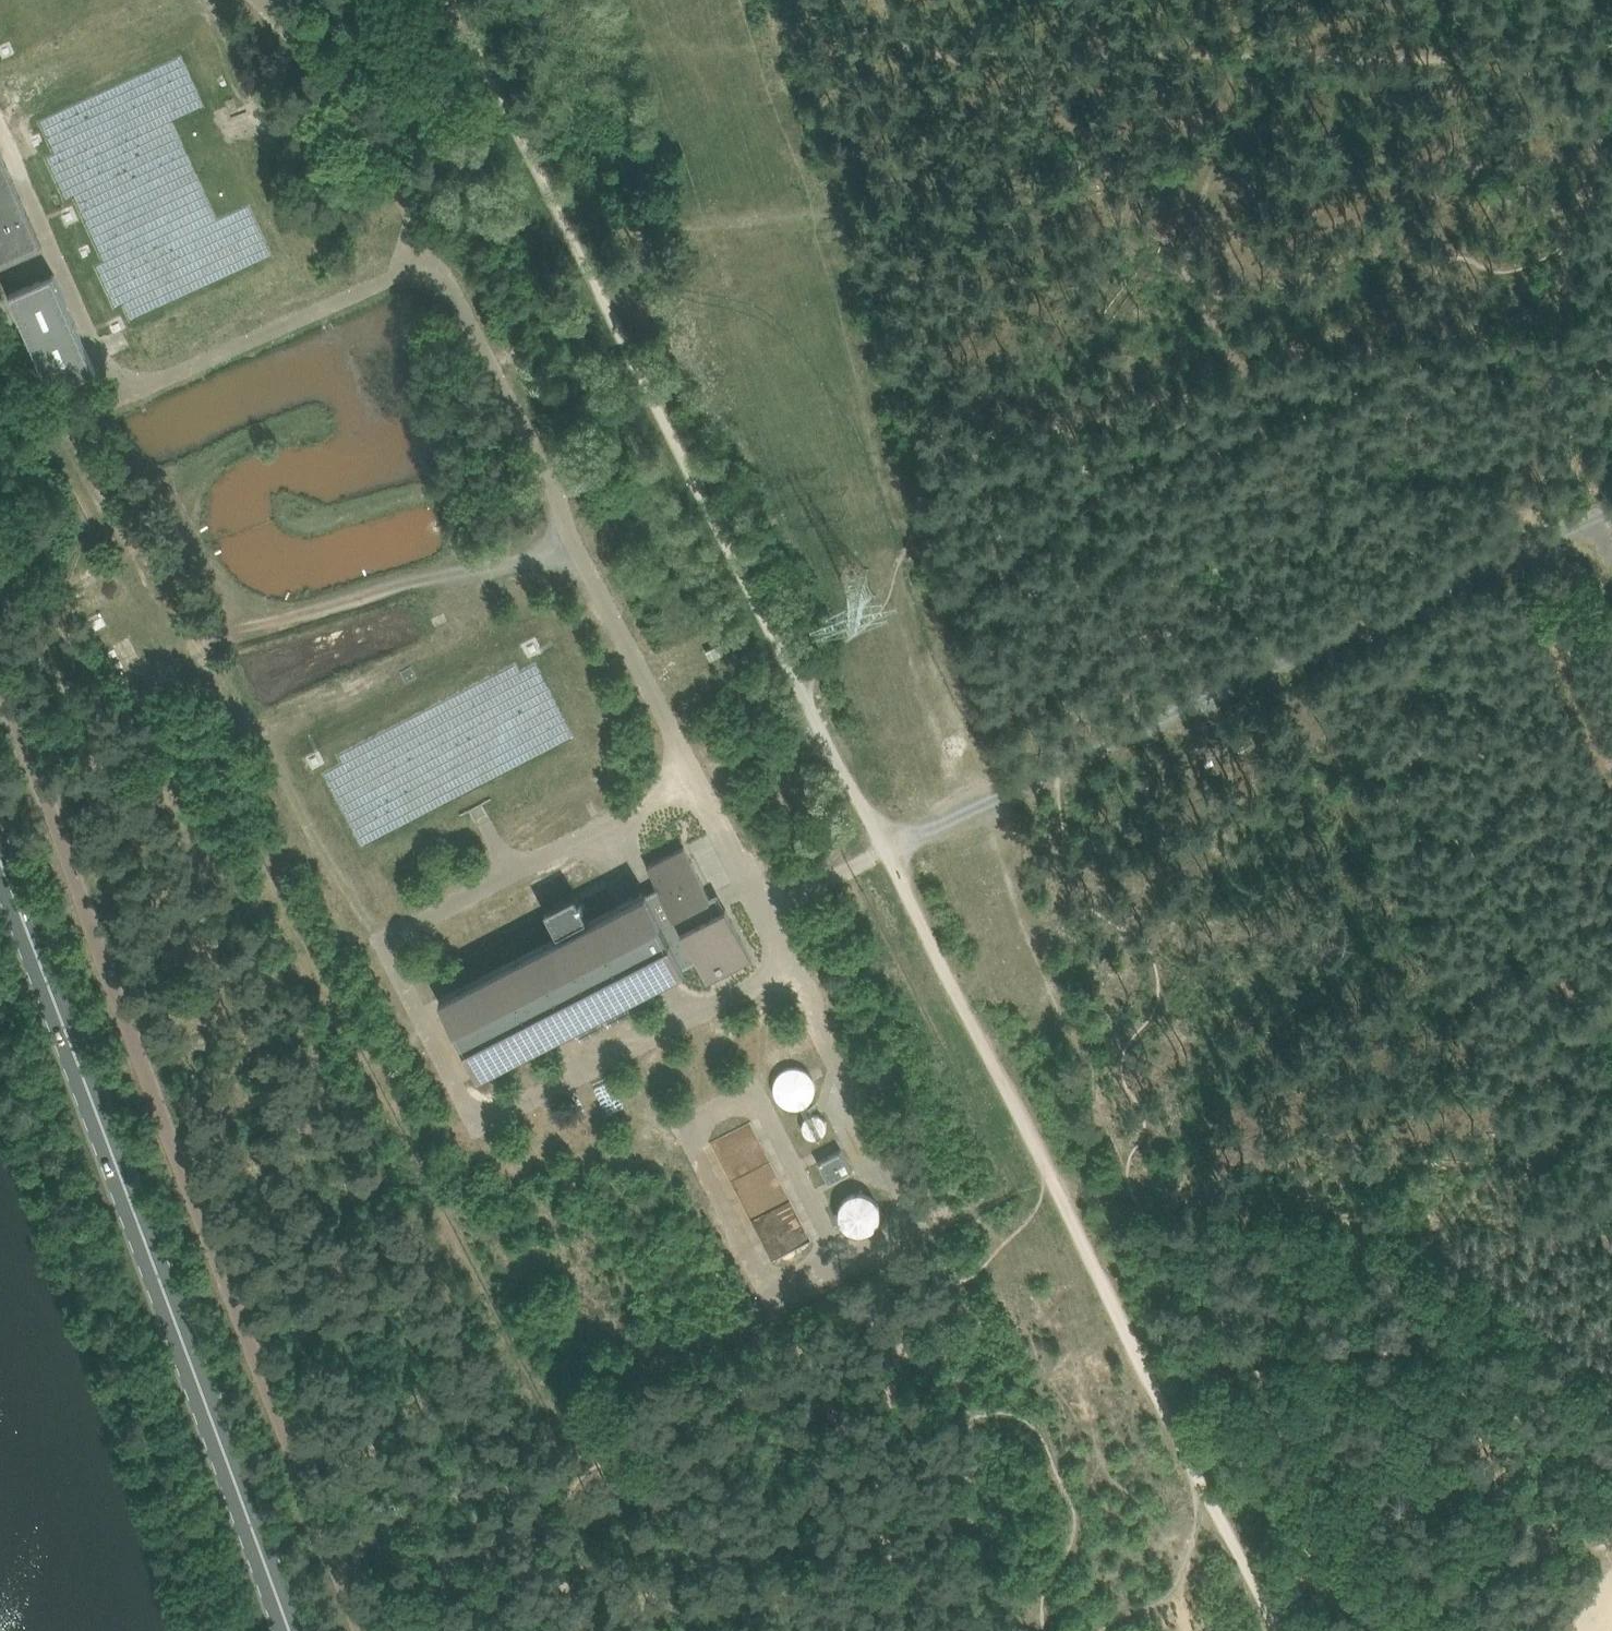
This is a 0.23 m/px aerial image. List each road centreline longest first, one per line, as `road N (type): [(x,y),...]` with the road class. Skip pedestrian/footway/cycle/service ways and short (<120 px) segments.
road 1 (secondary): [(296,1630),(0,843)]

